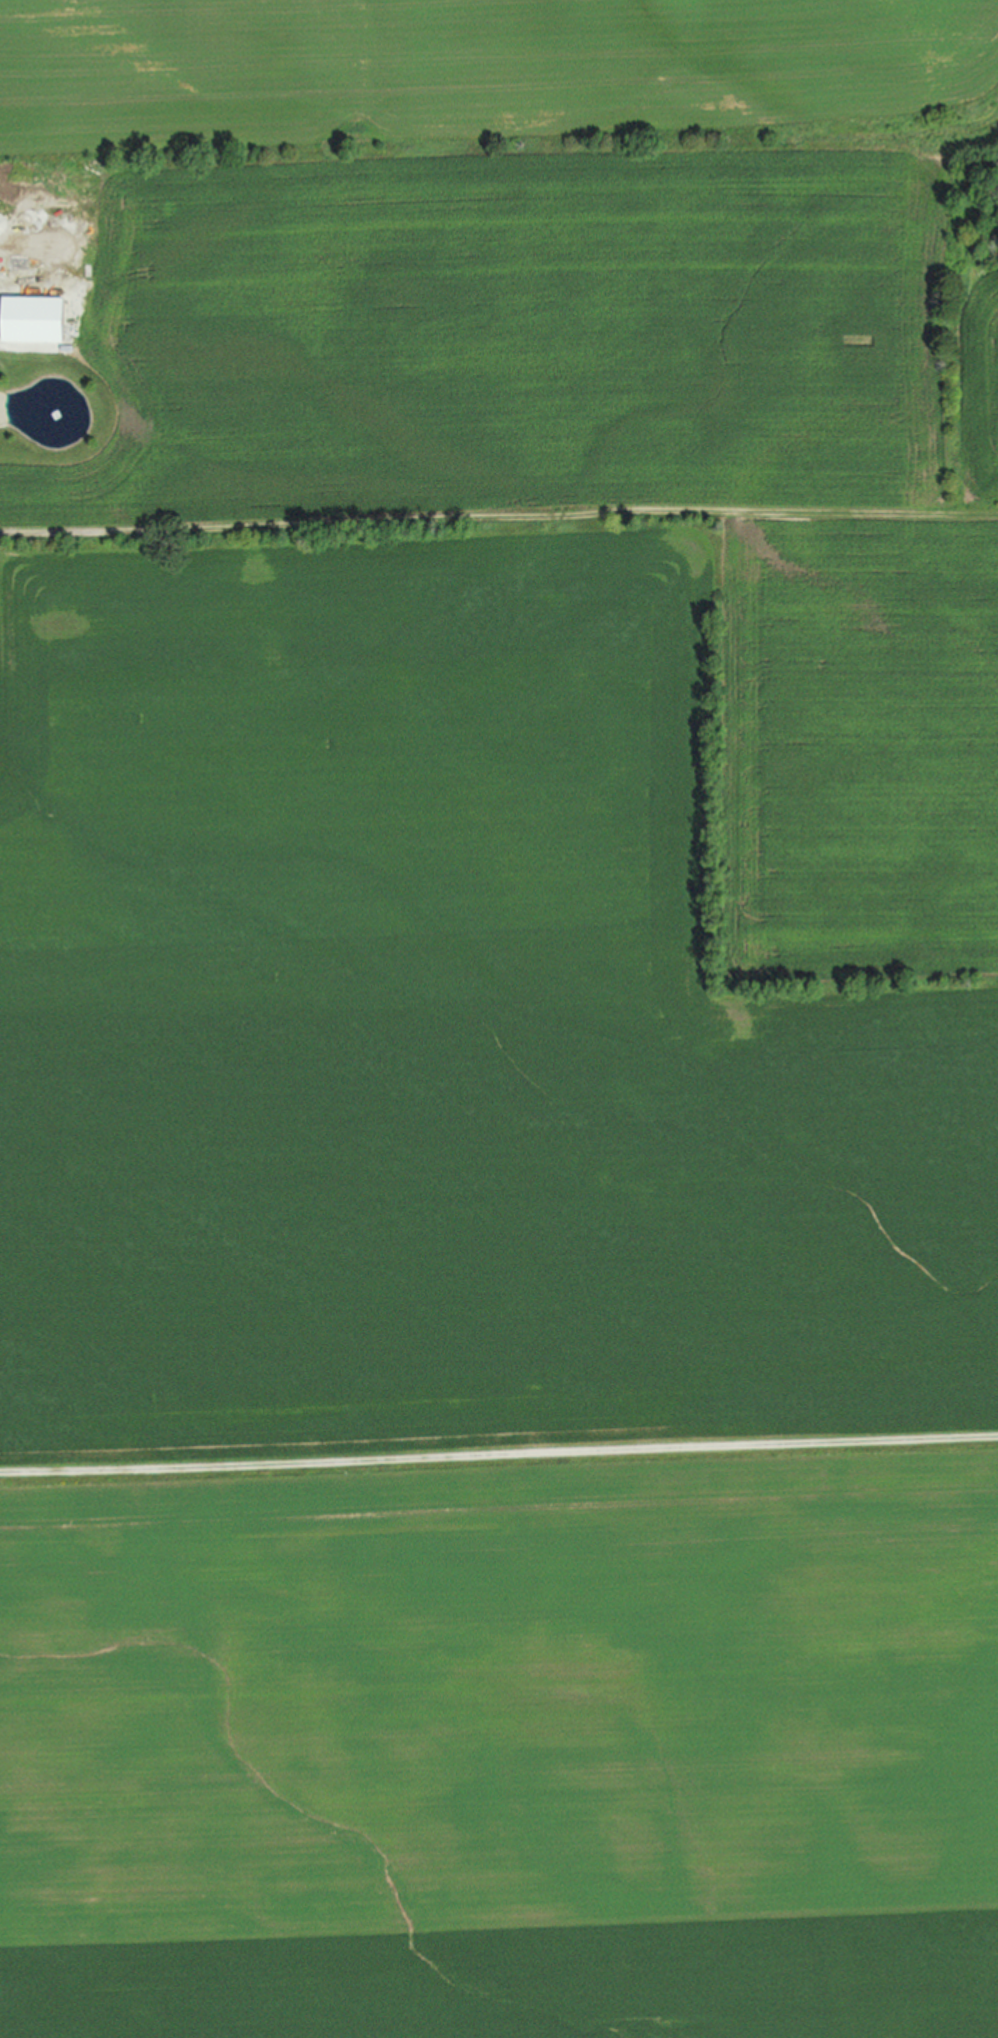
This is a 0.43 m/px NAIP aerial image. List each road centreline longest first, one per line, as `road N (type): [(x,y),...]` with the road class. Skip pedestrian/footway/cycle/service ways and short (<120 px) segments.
road 1 (track): [(0,537),(733,511),(997,514)]

